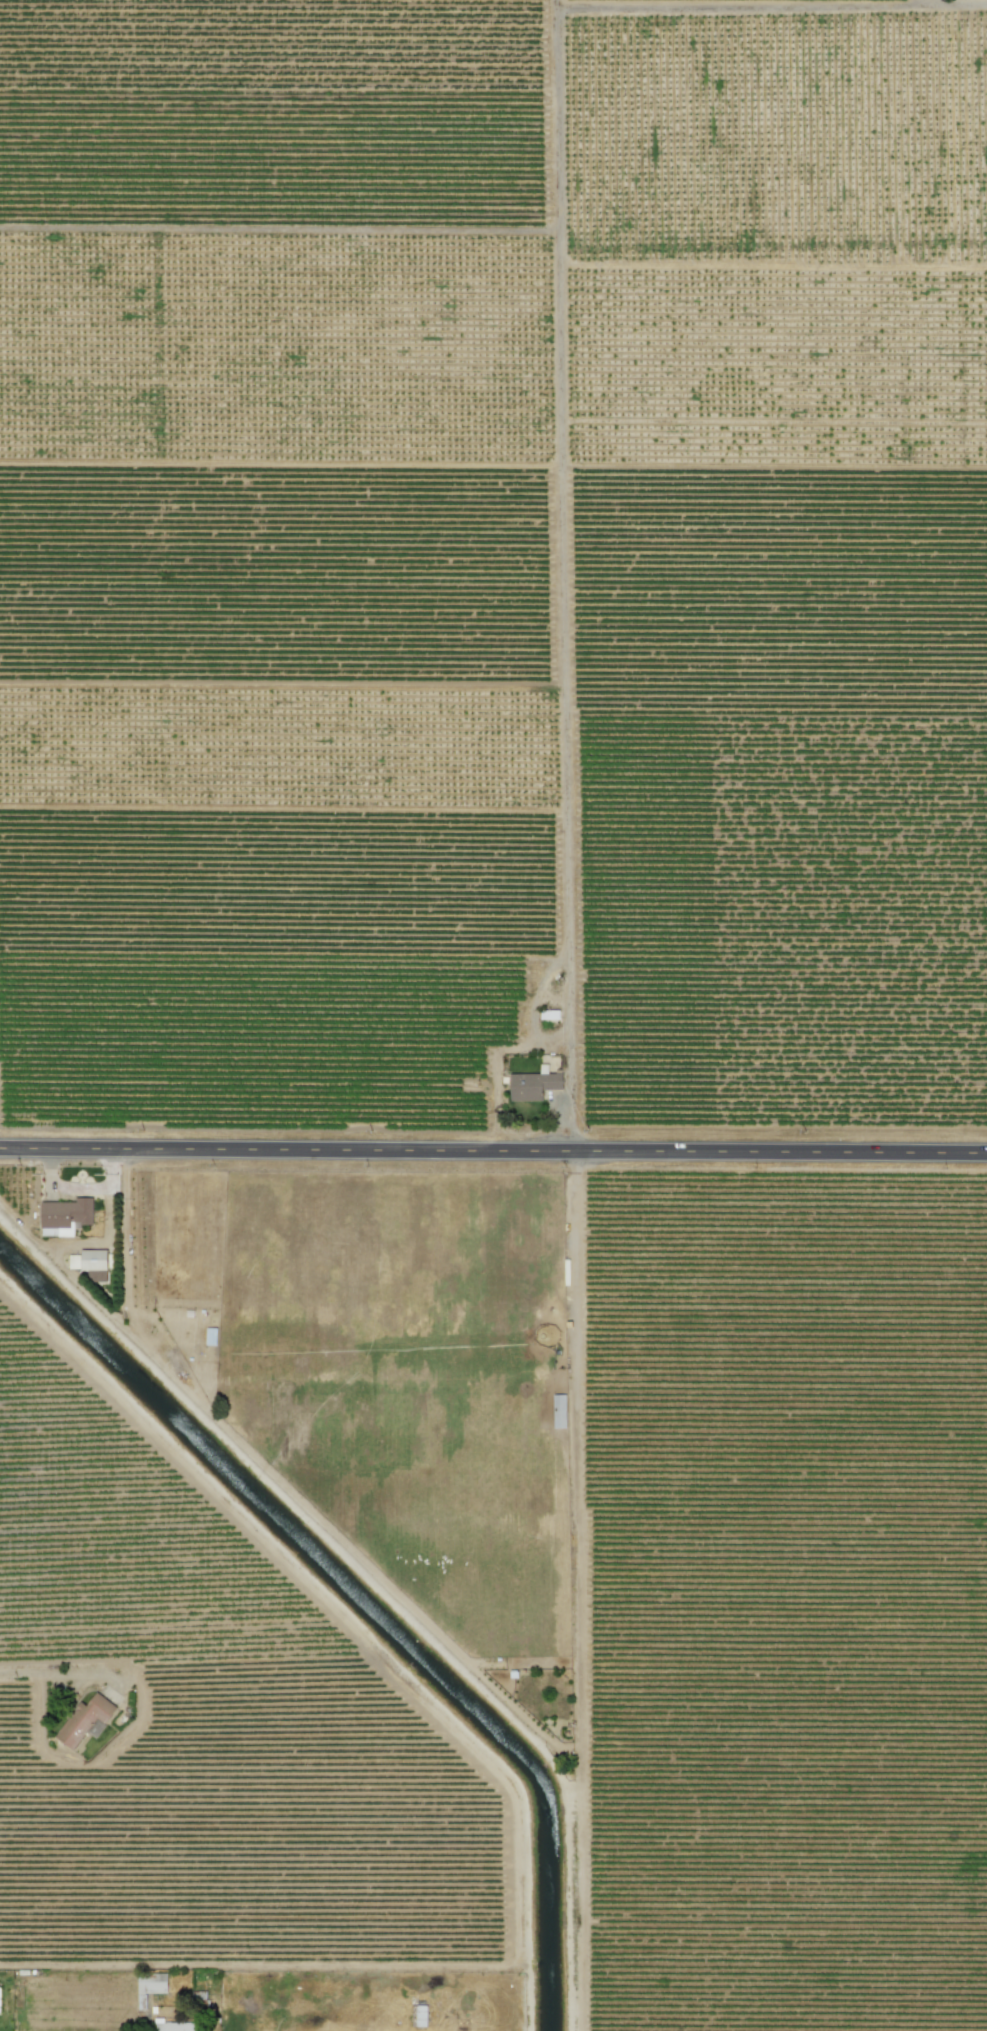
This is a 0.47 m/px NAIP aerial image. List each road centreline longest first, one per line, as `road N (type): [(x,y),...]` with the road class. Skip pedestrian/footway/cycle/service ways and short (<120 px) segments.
road 1 (tertiary): [(986,1154),(0,1147)]

